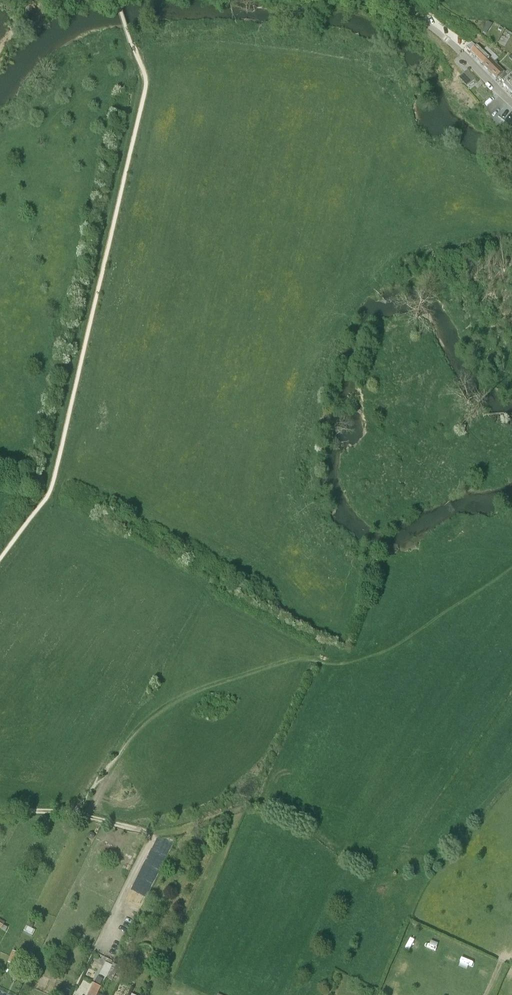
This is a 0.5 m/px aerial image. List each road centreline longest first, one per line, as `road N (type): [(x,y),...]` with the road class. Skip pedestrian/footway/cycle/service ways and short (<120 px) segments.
road 1 (track): [(0,559),(51,491),(146,82),(131,43)]
road 2 (residential): [(511,102),(396,0)]
road 3 (track): [(0,811),(73,813),(150,833)]
road 4 (track): [(150,833),(101,944)]

